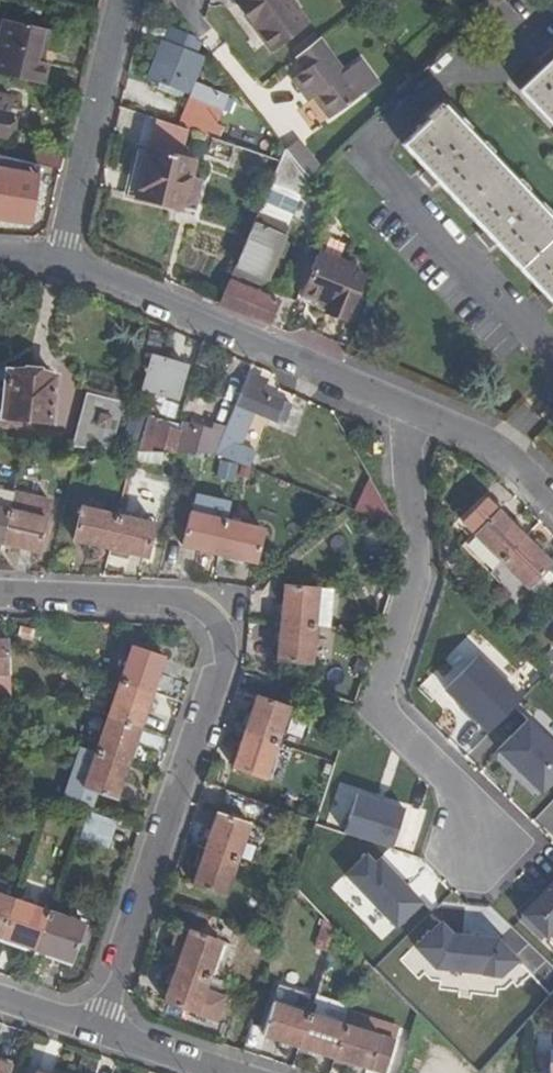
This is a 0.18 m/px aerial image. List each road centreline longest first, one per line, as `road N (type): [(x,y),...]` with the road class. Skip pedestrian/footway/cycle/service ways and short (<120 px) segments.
road 1 (residential): [(98,1028),(226,661),(219,623),(184,602),(0,594)]
road 2 (residential): [(408,406),(418,567),(373,702),(462,795),(476,847)]
road 3 (residential): [(60,261),(408,406)]
road 4 (residential): [(123,0),(60,261)]
road 5 (residential): [(408,406),(499,450),(552,500)]
road 6 (residential): [(98,1028),(242,1072)]

